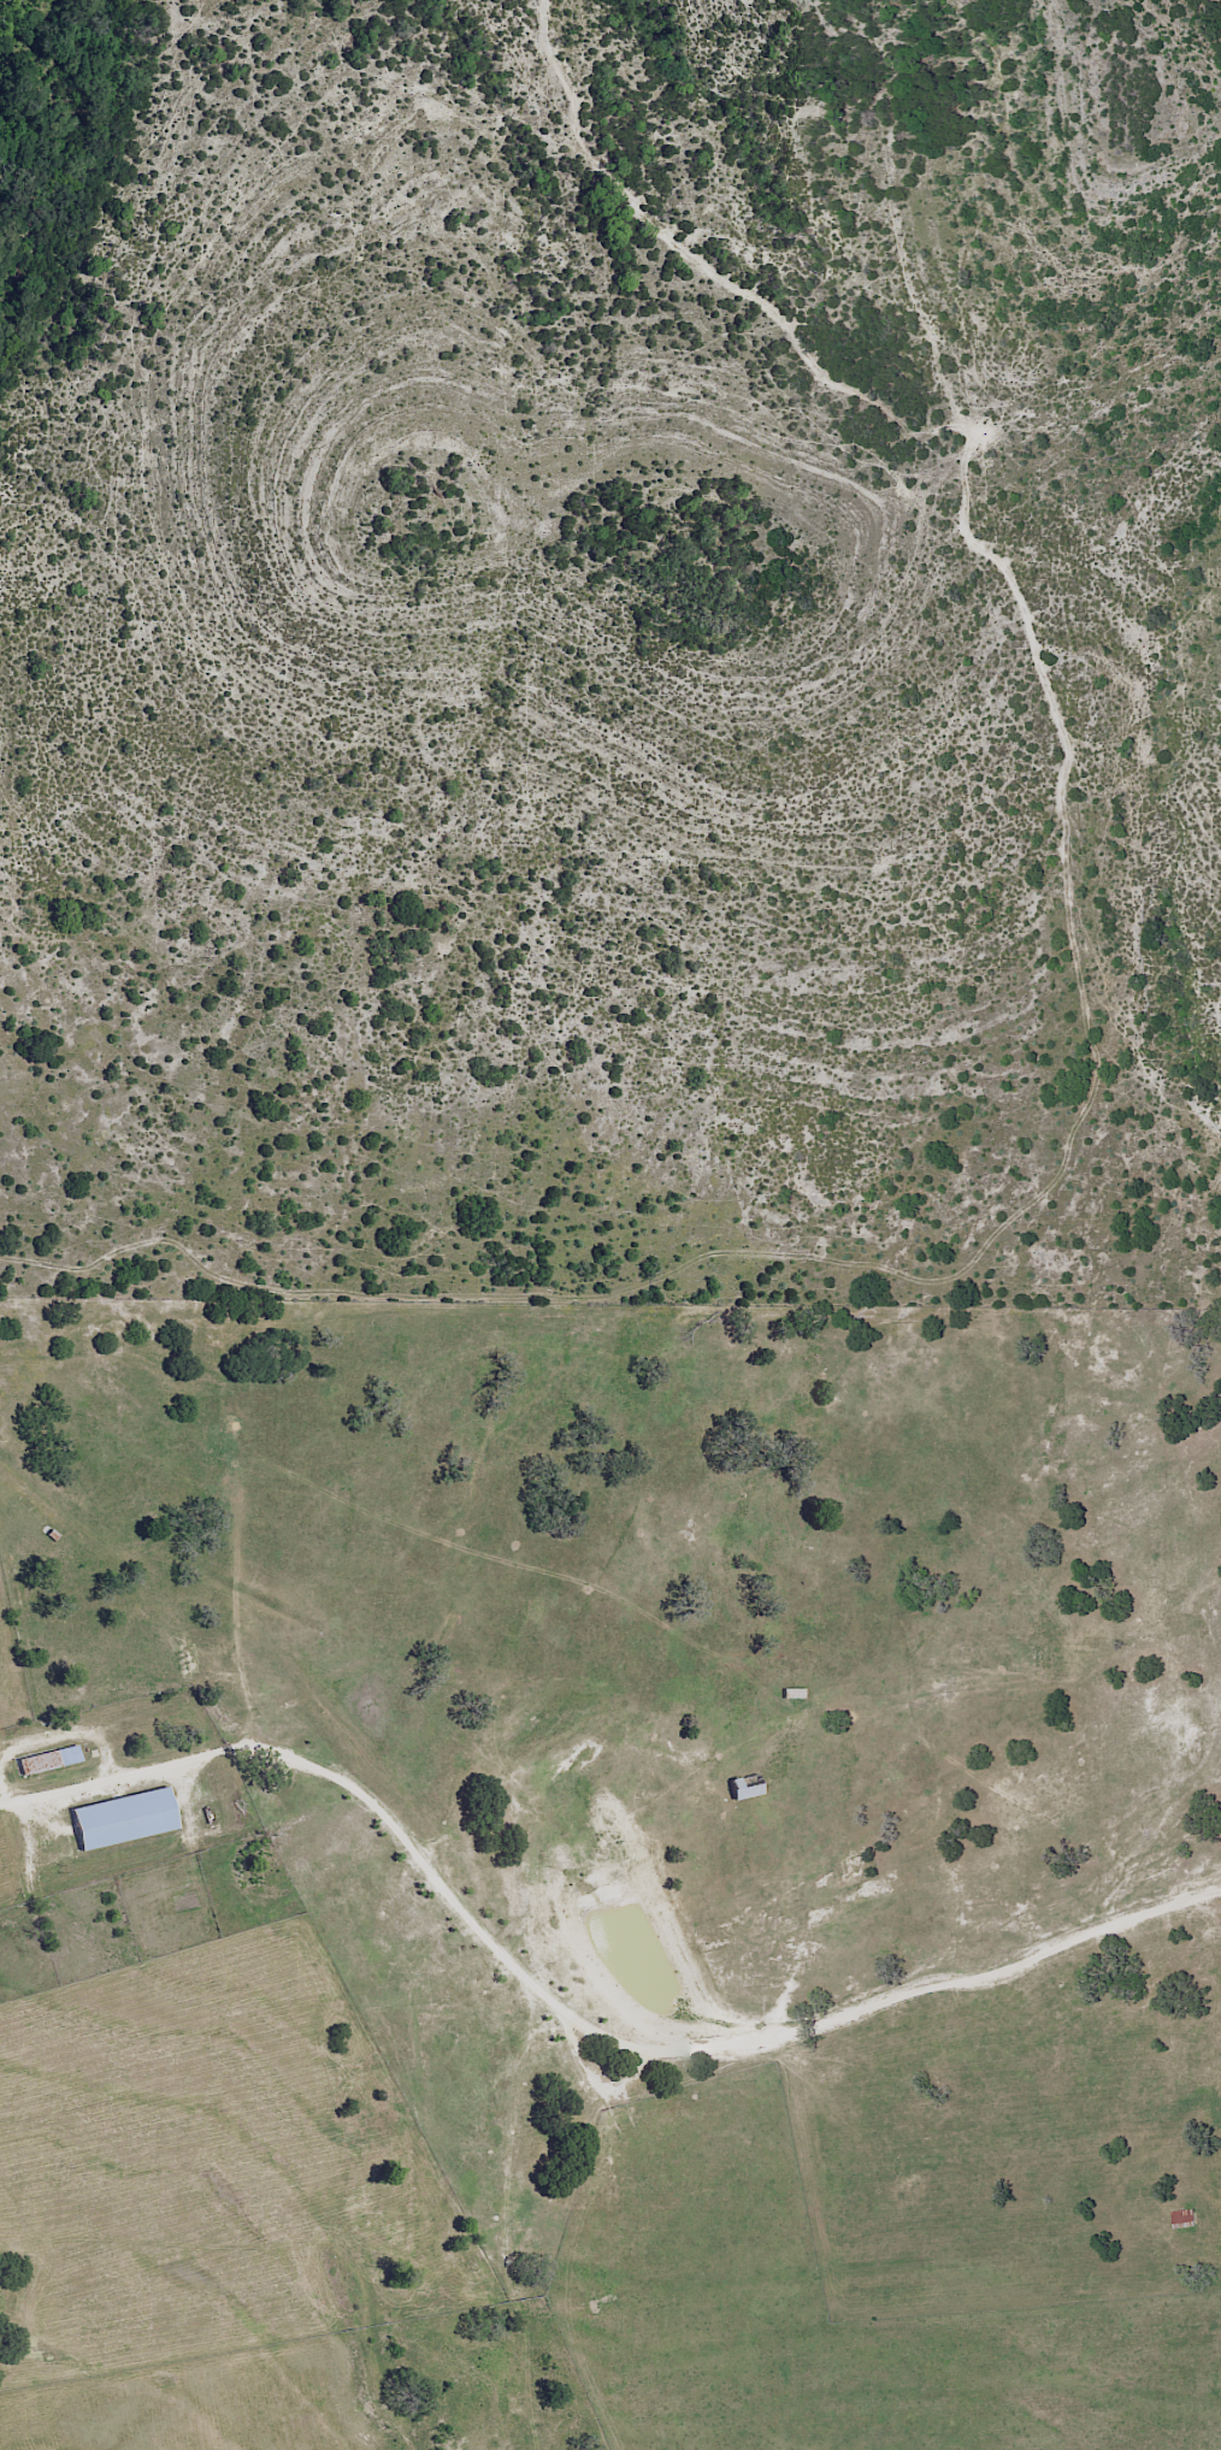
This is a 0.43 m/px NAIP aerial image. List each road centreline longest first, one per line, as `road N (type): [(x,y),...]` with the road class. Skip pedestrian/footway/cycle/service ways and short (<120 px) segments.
road 1 (residential): [(1220,1893),(729,2059),(651,2056),(617,2083),(595,2067),(571,2015),(472,1921),(350,1781),(243,1751),(0,1805)]

